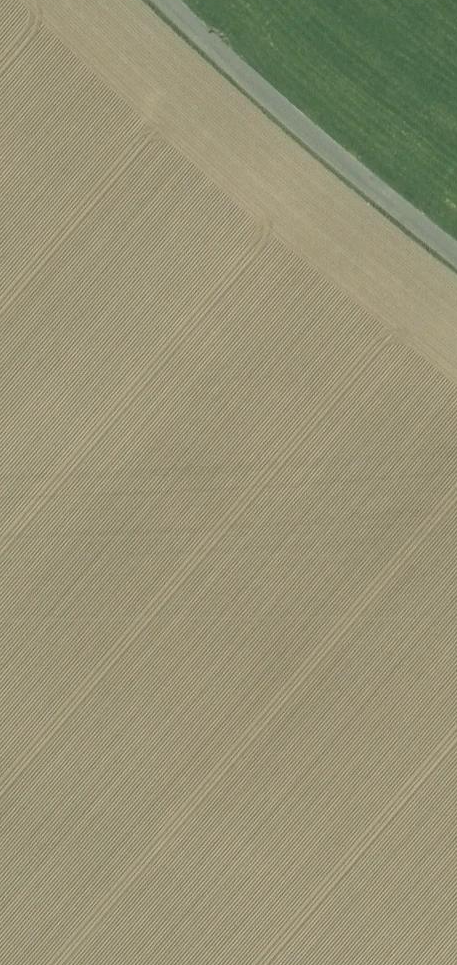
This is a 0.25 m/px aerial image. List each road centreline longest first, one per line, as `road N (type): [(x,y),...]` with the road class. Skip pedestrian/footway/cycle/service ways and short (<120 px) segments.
road 1 (unclassified): [(456,250),(304,128),(167,0)]

